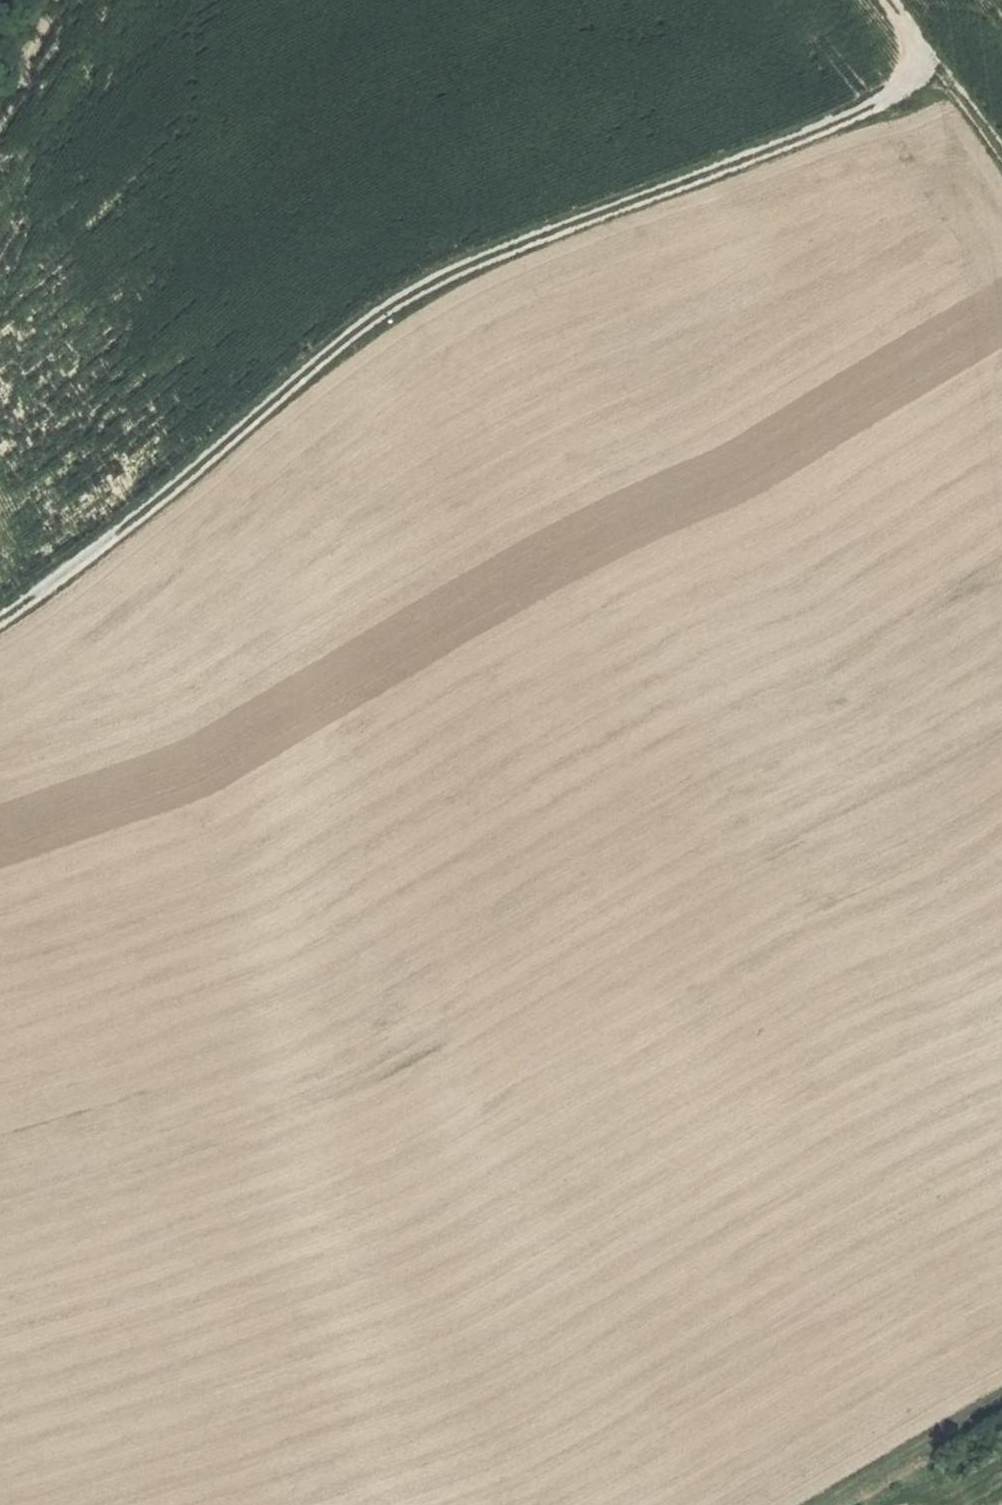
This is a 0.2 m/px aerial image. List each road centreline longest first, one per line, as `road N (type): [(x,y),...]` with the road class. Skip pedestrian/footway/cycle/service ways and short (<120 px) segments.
road 1 (track): [(0,605),(469,253),(951,82)]
road 2 (track): [(1001,1402),(833,1504)]
road 3 (track): [(1001,157),(892,0)]

